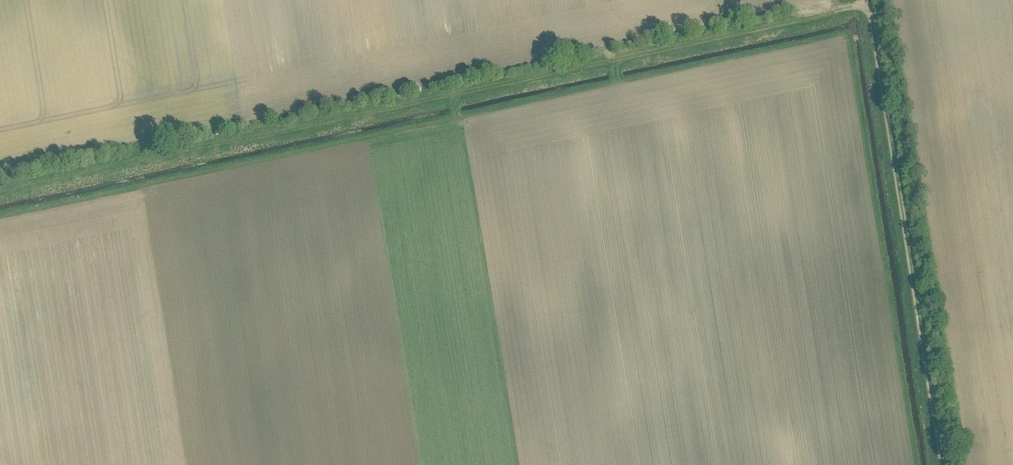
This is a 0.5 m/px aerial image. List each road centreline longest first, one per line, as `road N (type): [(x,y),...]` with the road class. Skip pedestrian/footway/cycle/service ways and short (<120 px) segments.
road 1 (track): [(874,4),(0,192)]
road 2 (track): [(951,464),(873,0)]

